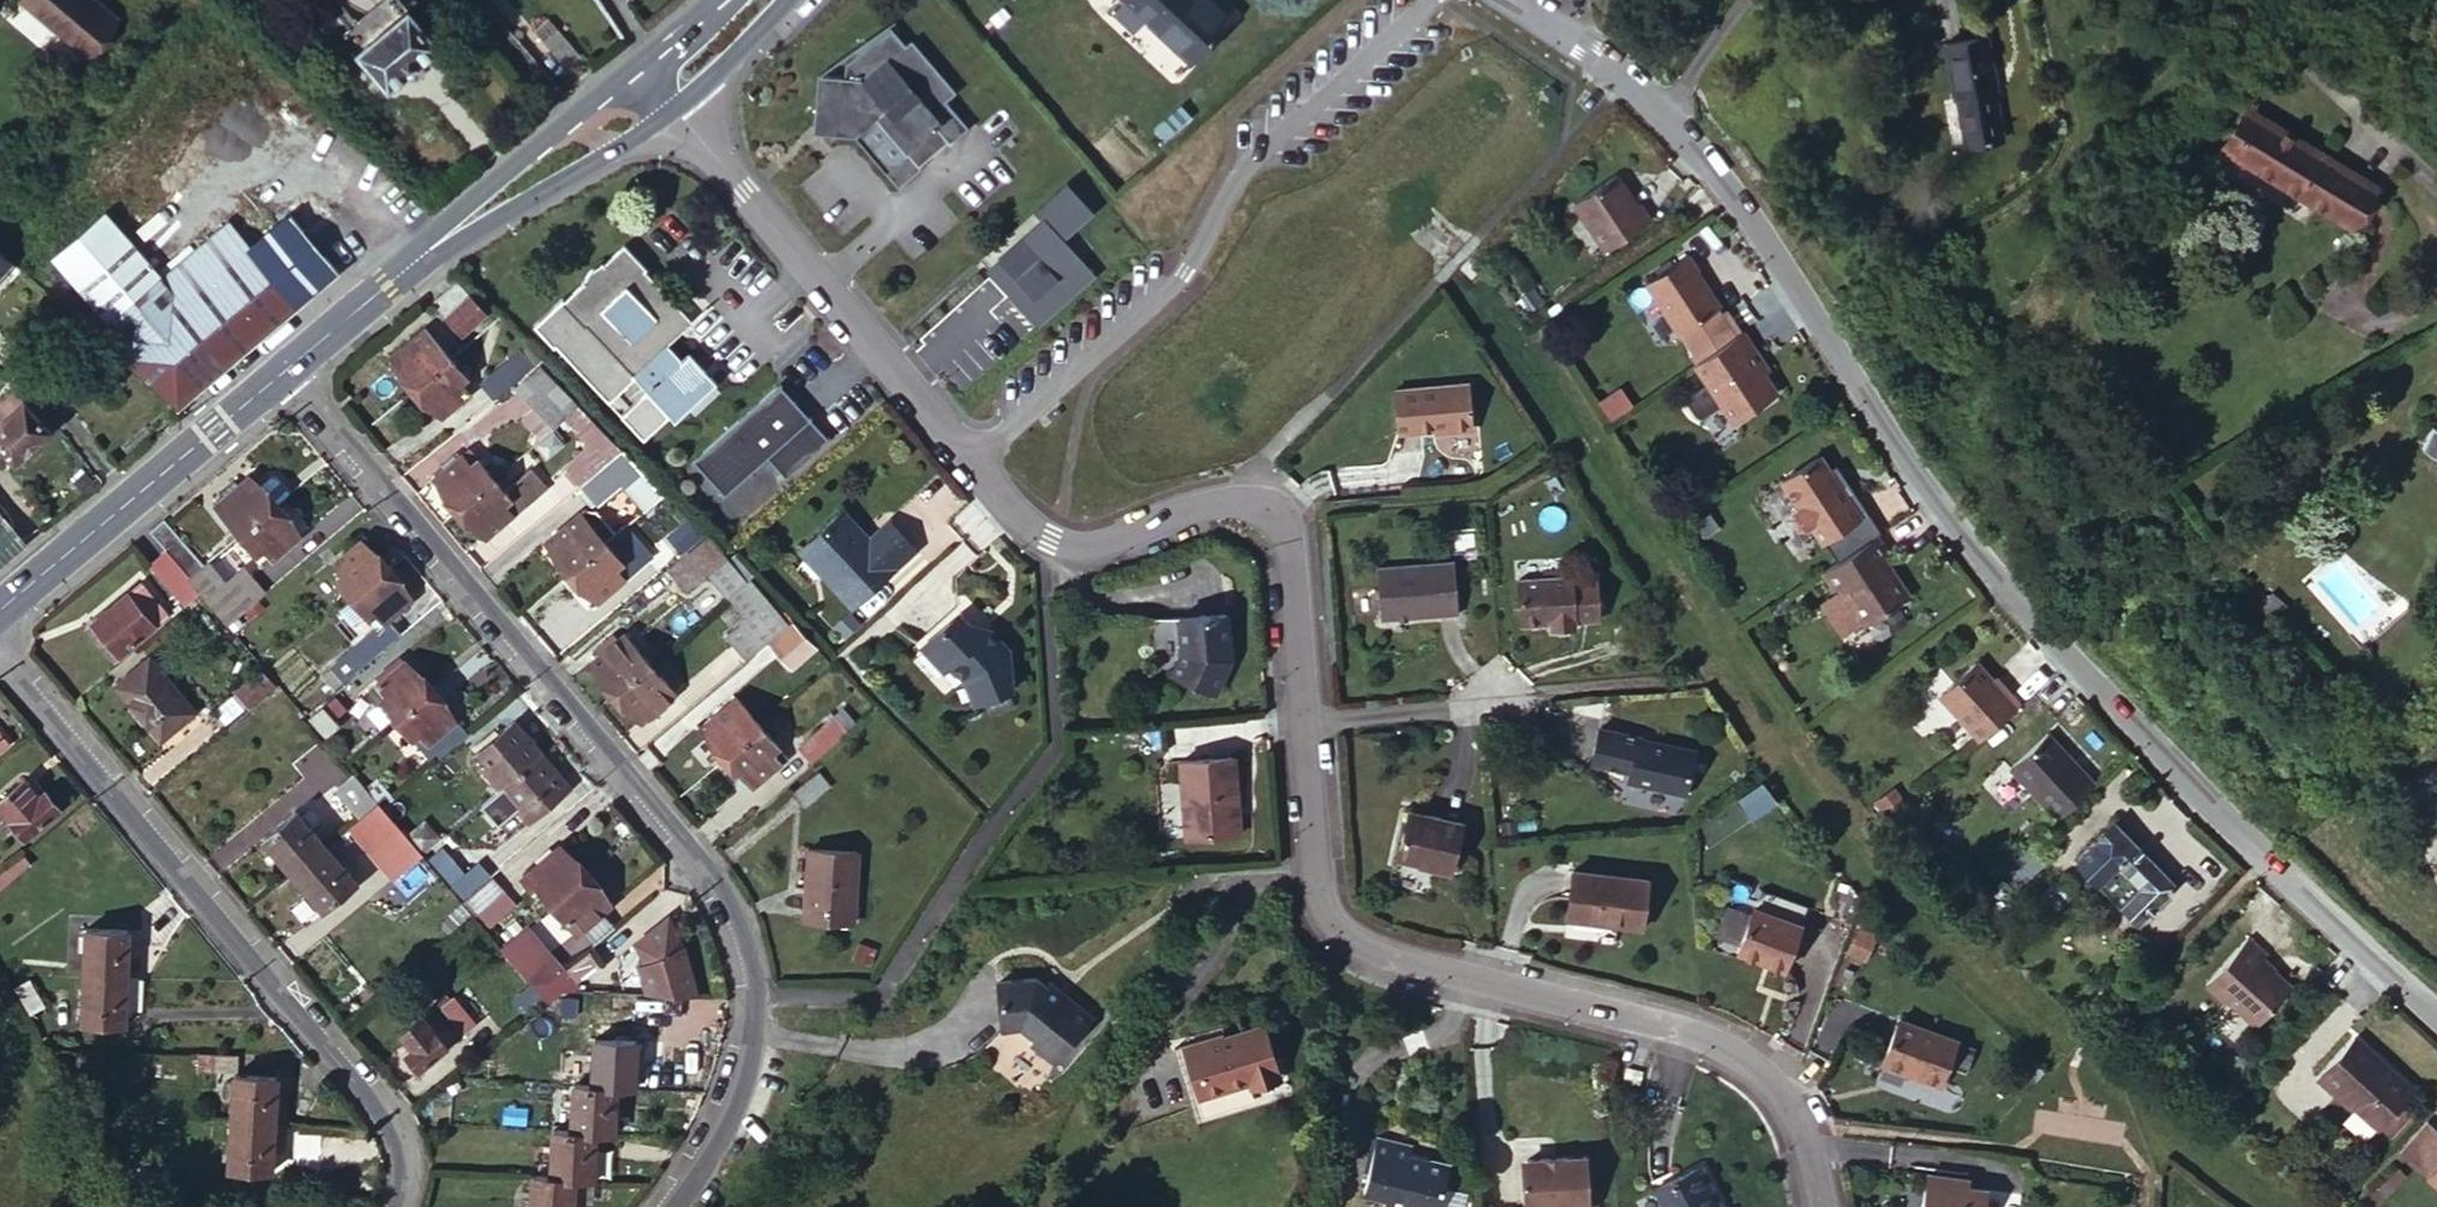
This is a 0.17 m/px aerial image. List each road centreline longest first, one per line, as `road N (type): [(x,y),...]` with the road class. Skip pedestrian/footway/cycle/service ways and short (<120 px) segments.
road 1 (residential): [(2436,1013),(2182,779),(1979,564),(1784,265),(1681,129),(1515,0)]
road 2 (residential): [(667,1206),(748,1055),(754,997),(744,933),(708,869),(288,366)]
road 3 (residential): [(1821,1206),(1787,1098),(1756,1065),(1709,1040),(1403,961),(1349,938),(1315,901),(1300,713)]
road 4 (residential): [(0,660),(382,1108),(402,1149),(390,1206)]
road 5 (unclassified): [(970,457),(1190,266),(1240,168),(1426,0)]
road 6 (residential): [(1300,713),(1286,541),(1272,511),(1226,496),(1073,547),(1020,516),(970,457)]
road 7 (residential): [(970,457),(676,118)]
road 8 (secondary): [(288,366),(0,612)]
road 9 (secondary): [(389,284),(676,118)]
road 10 (track): [(2436,193),(2242,0)]
road 11 (secondary): [(560,119),(389,284)]
road 12 (residential): [(1494,689),(1443,704),(1300,713)]
road 13 (secondary): [(676,118),(786,0)]
road 14 (residential): [(459,0),(560,119)]
road 15 (secondary): [(714,0),(664,66),(662,84),(676,118)]
road 16 (secondary): [(389,284),(288,366)]

